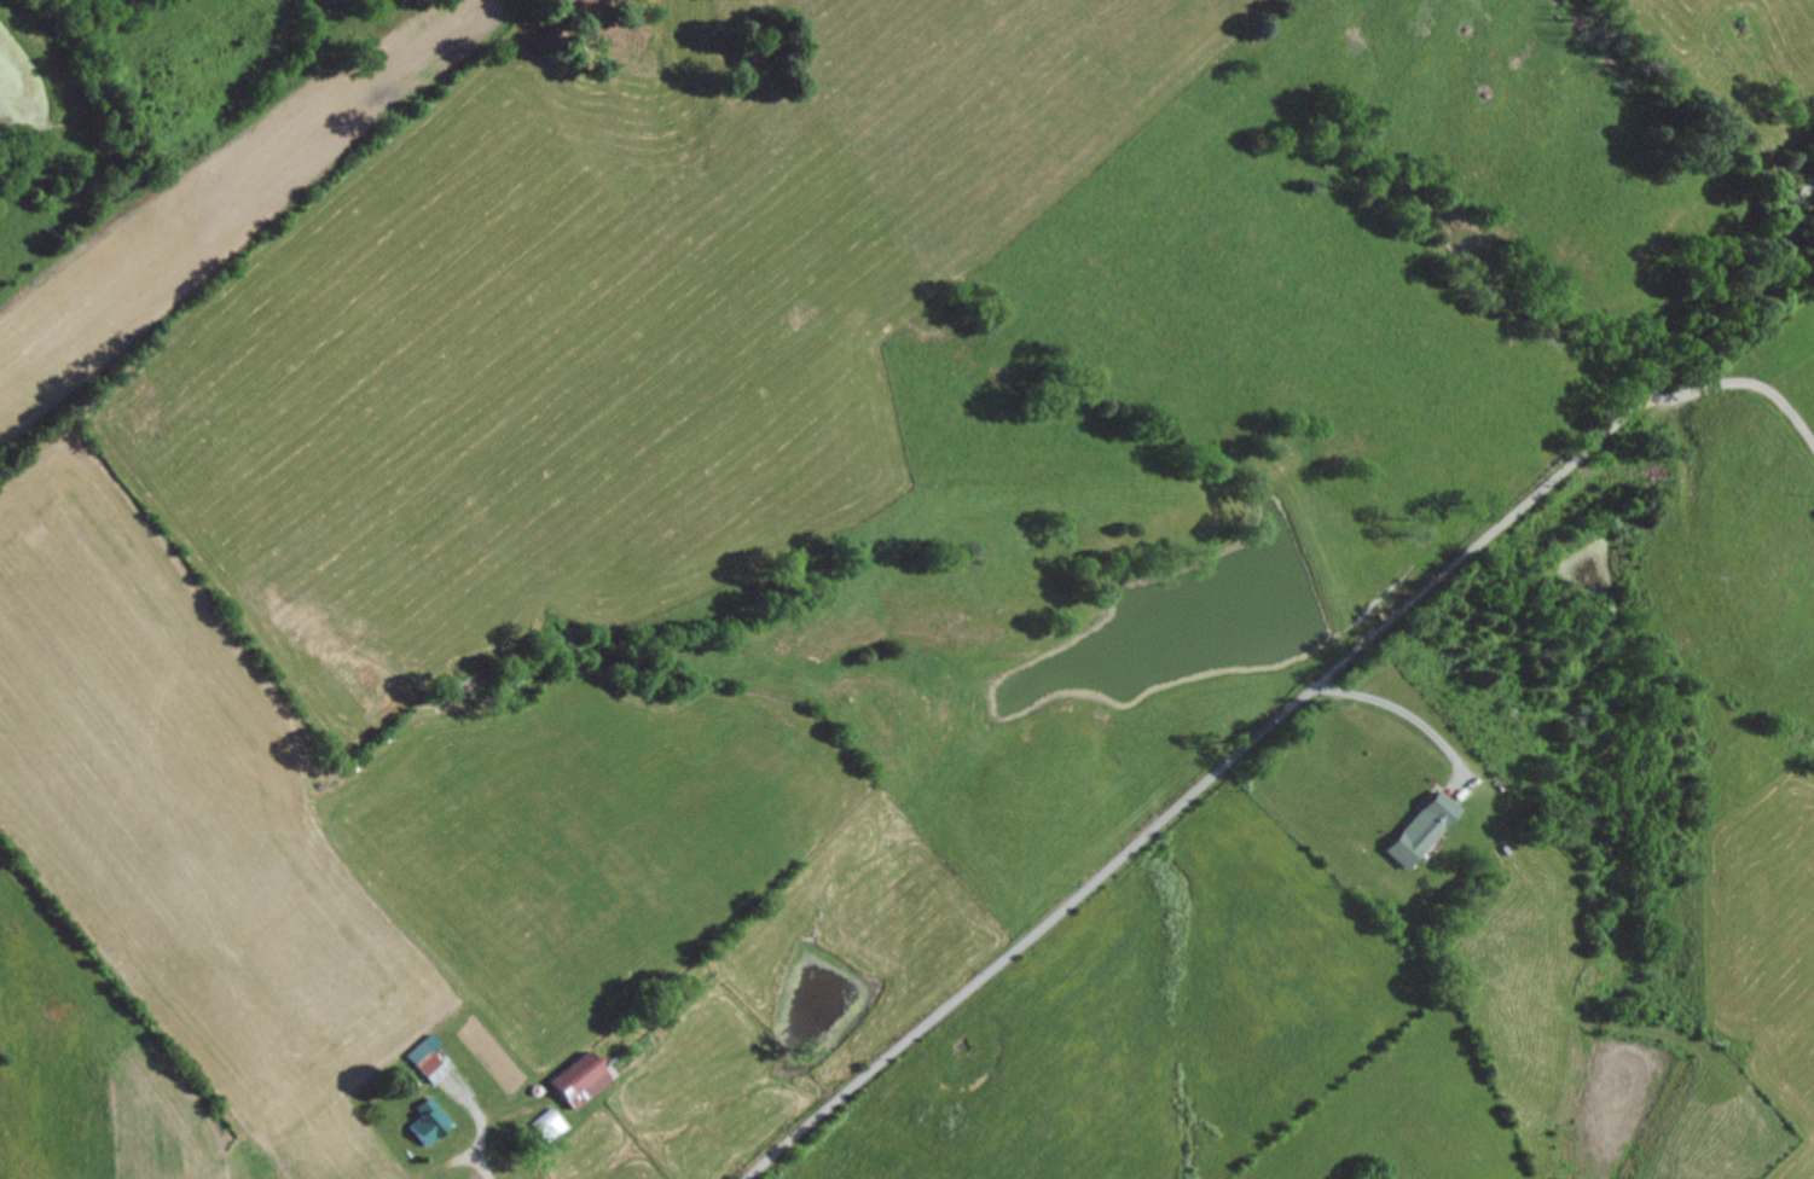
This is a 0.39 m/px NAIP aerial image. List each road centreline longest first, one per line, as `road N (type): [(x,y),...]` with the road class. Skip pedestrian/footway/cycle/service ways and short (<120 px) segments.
road 1 (residential): [(753,1178),(1813,255)]

